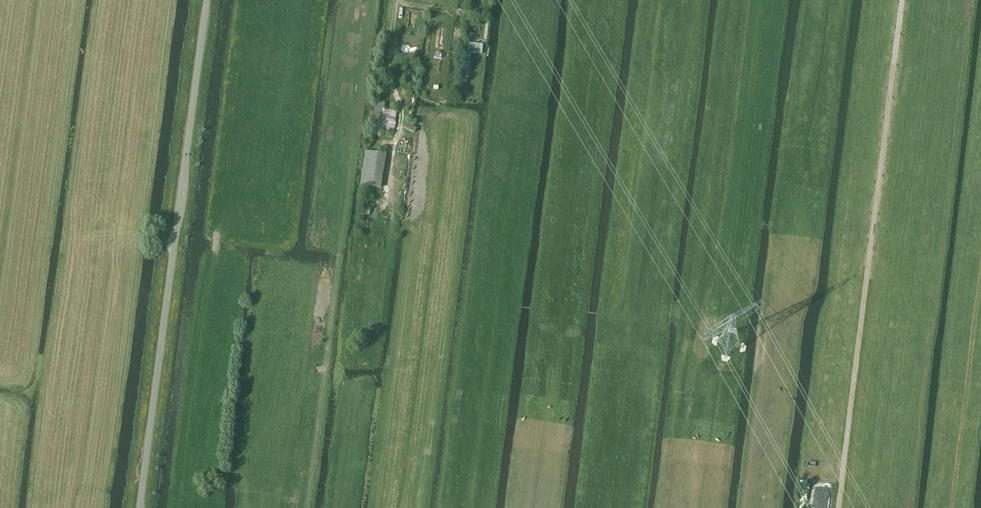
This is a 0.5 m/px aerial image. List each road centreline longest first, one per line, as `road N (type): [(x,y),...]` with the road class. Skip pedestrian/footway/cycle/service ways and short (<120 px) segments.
road 1 (unclassified): [(139,507),(206,0)]
road 2 (track): [(842,507),(902,0)]

